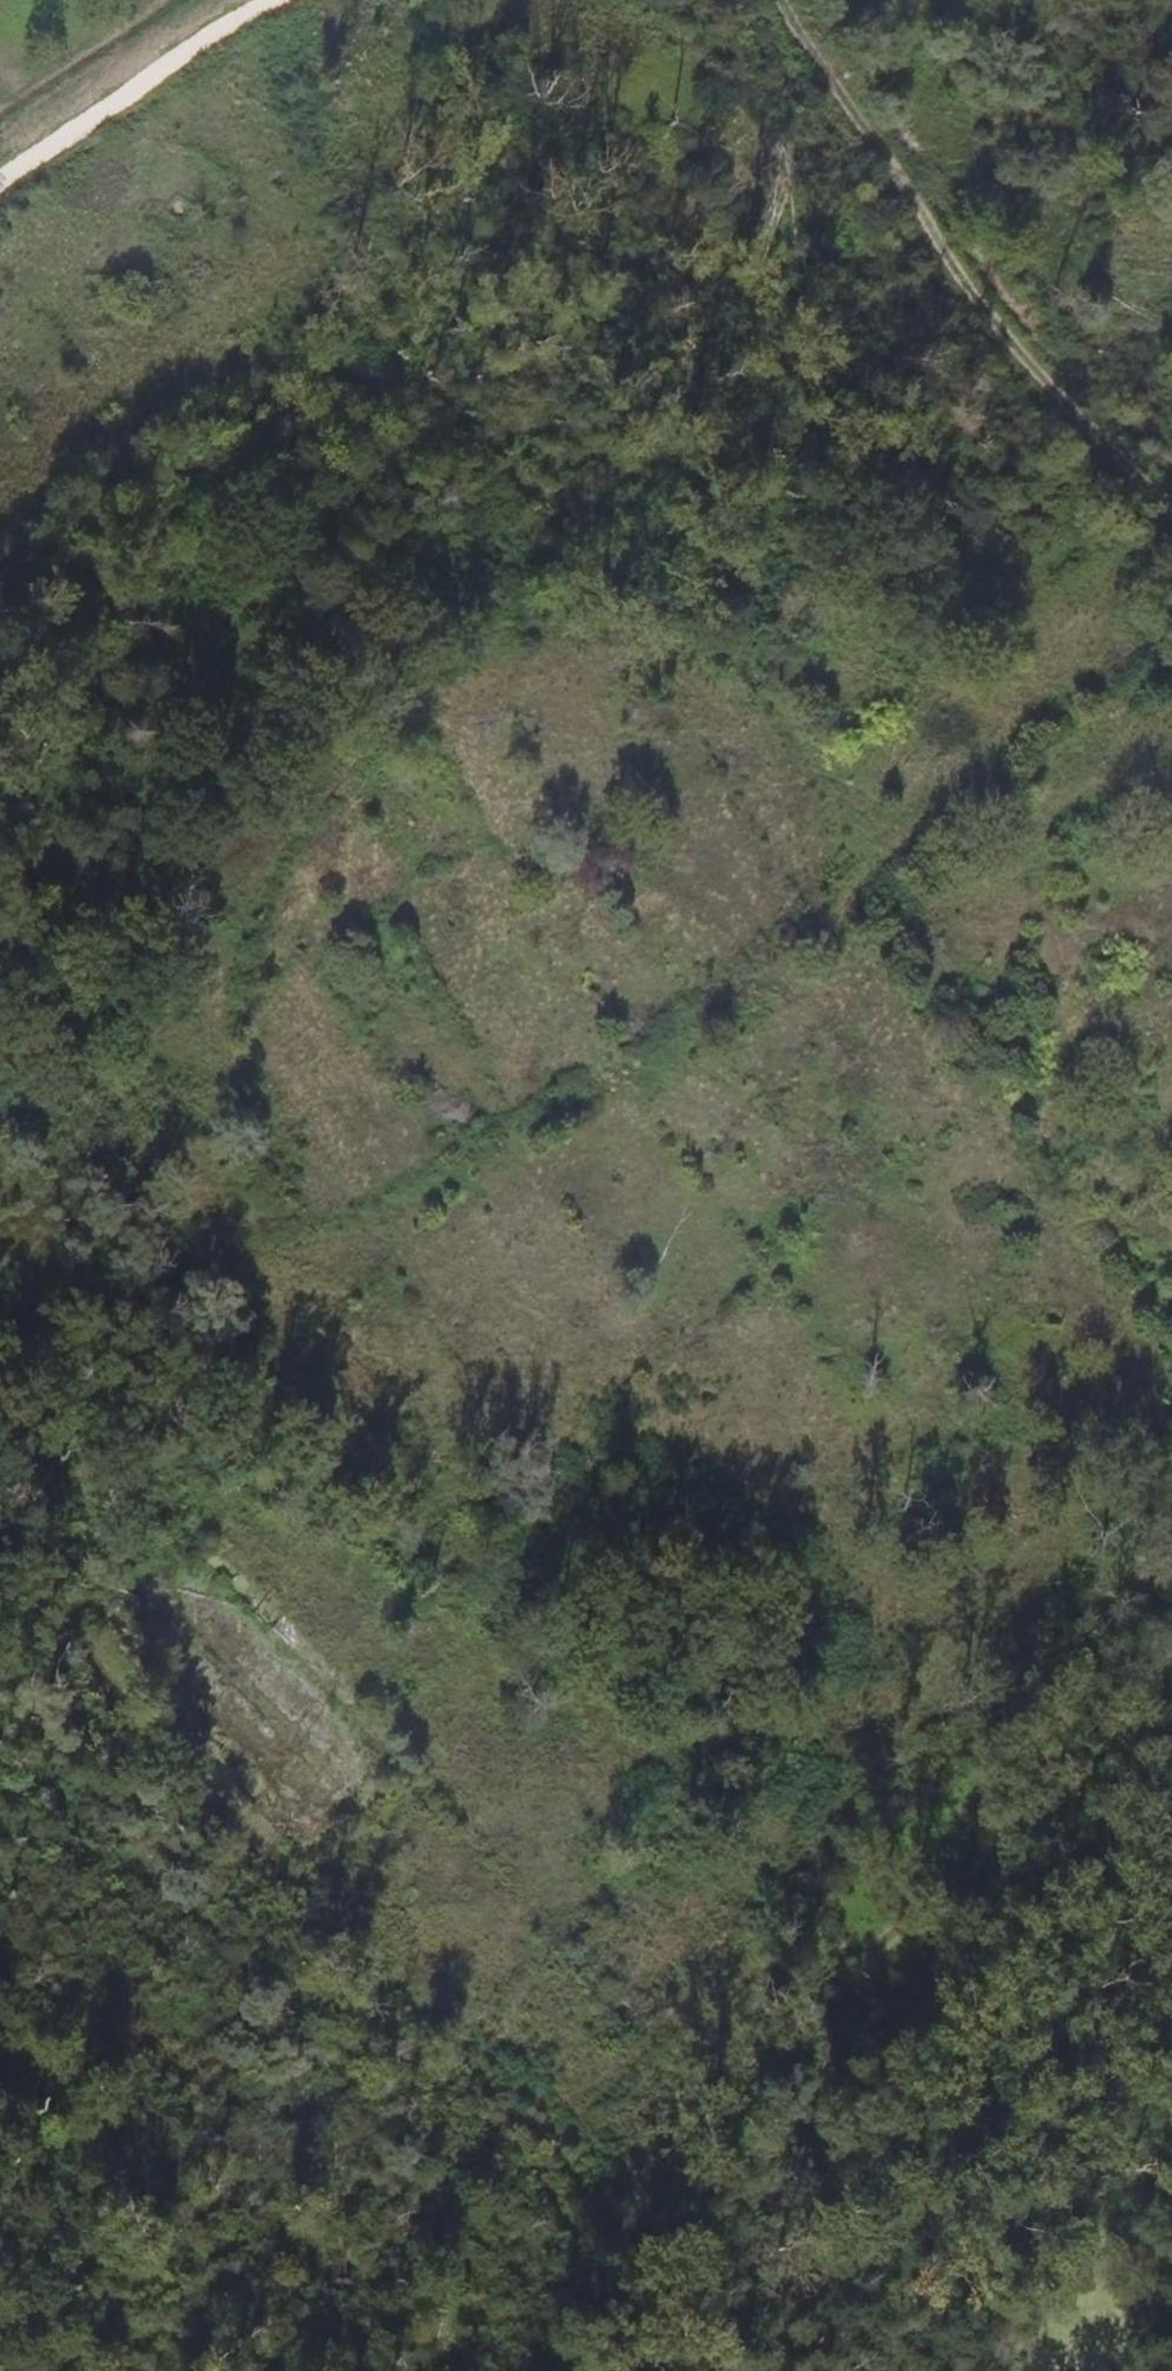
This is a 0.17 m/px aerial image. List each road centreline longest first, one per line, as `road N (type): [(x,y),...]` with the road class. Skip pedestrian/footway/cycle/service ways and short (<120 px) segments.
road 1 (track): [(1171,519),(1047,385),(962,275),(776,0)]
road 2 (track): [(0,185),(231,15),(266,0)]

